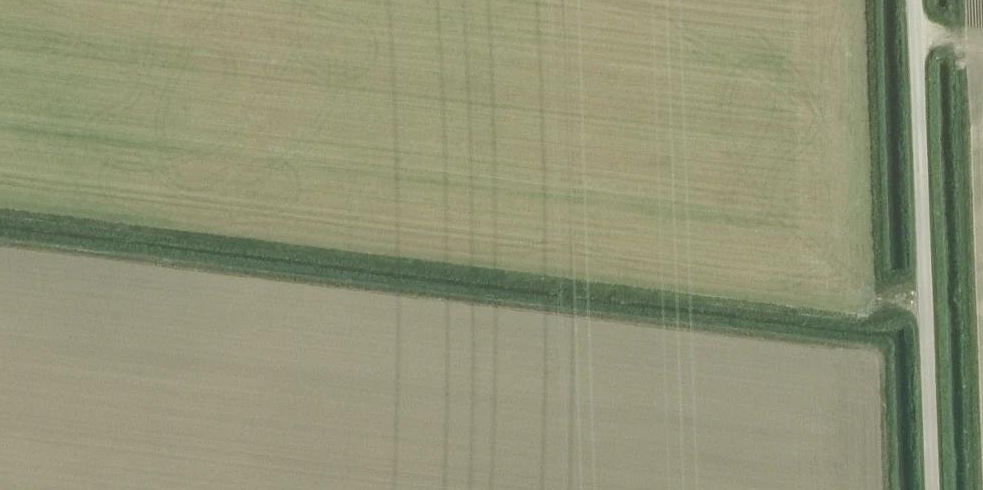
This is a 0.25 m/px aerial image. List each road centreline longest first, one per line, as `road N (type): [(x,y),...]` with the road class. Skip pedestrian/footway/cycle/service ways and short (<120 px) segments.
road 1 (unclassified): [(932,489),(915,0)]

